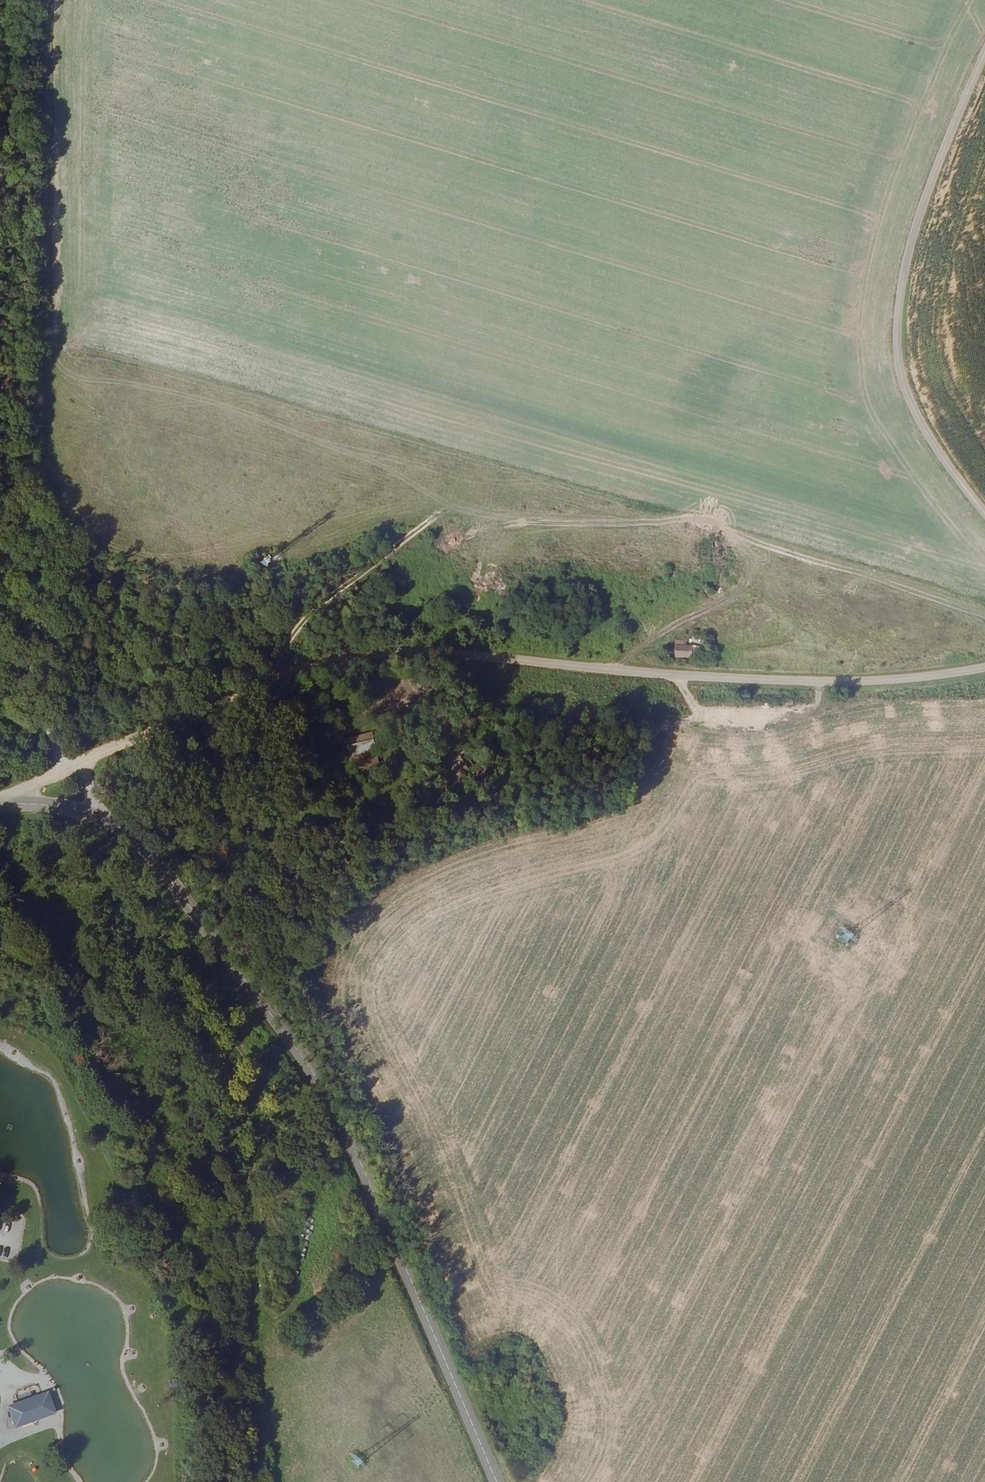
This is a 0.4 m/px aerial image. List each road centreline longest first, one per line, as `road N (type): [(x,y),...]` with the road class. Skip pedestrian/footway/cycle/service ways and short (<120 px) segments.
road 1 (track): [(984,666),(673,675),(424,648),(360,652),(298,669),(0,799)]
road 2 (tertiary): [(498,1481),(349,1134),(302,1052),(132,837),(86,813),(0,804)]
road 3 (track): [(984,61),(916,201),(894,346),(926,436),(984,509)]

